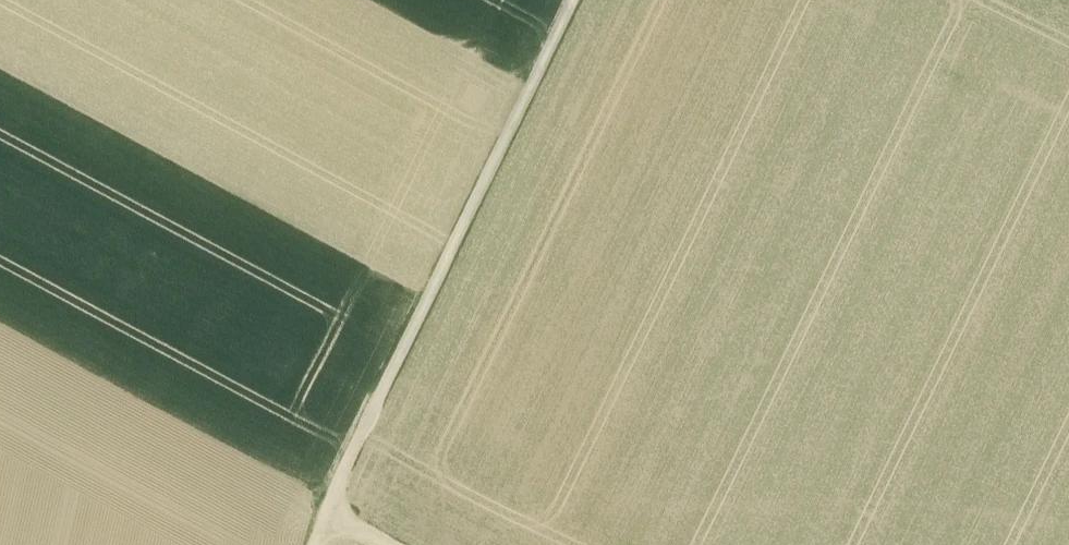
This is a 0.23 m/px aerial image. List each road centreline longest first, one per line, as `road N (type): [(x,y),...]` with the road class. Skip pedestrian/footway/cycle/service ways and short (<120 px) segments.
road 1 (track): [(570,0),(329,514)]

